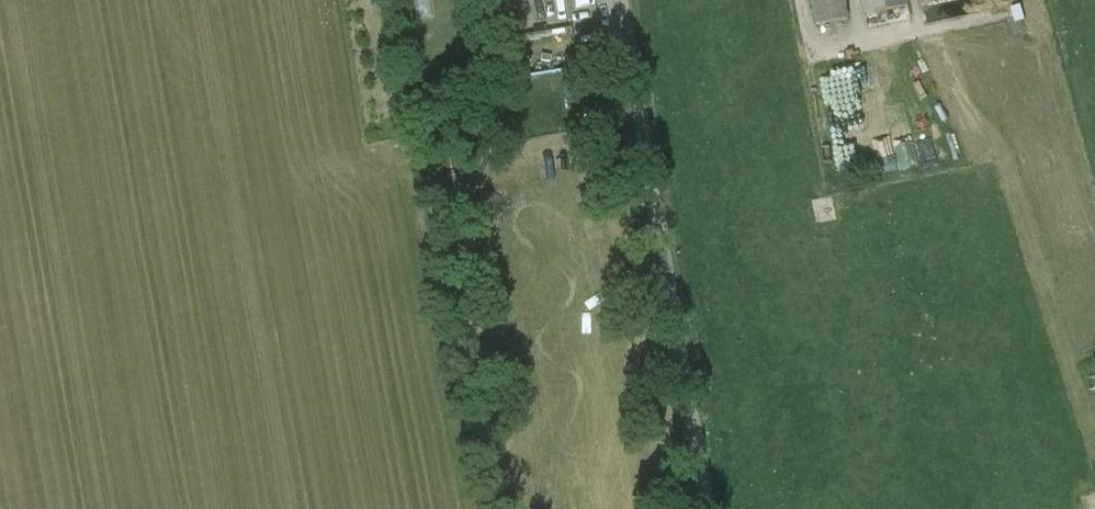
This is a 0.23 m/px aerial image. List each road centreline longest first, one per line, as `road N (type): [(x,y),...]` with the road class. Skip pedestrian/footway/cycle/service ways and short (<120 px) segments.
road 1 (unclassified): [(712,508),(620,0)]

